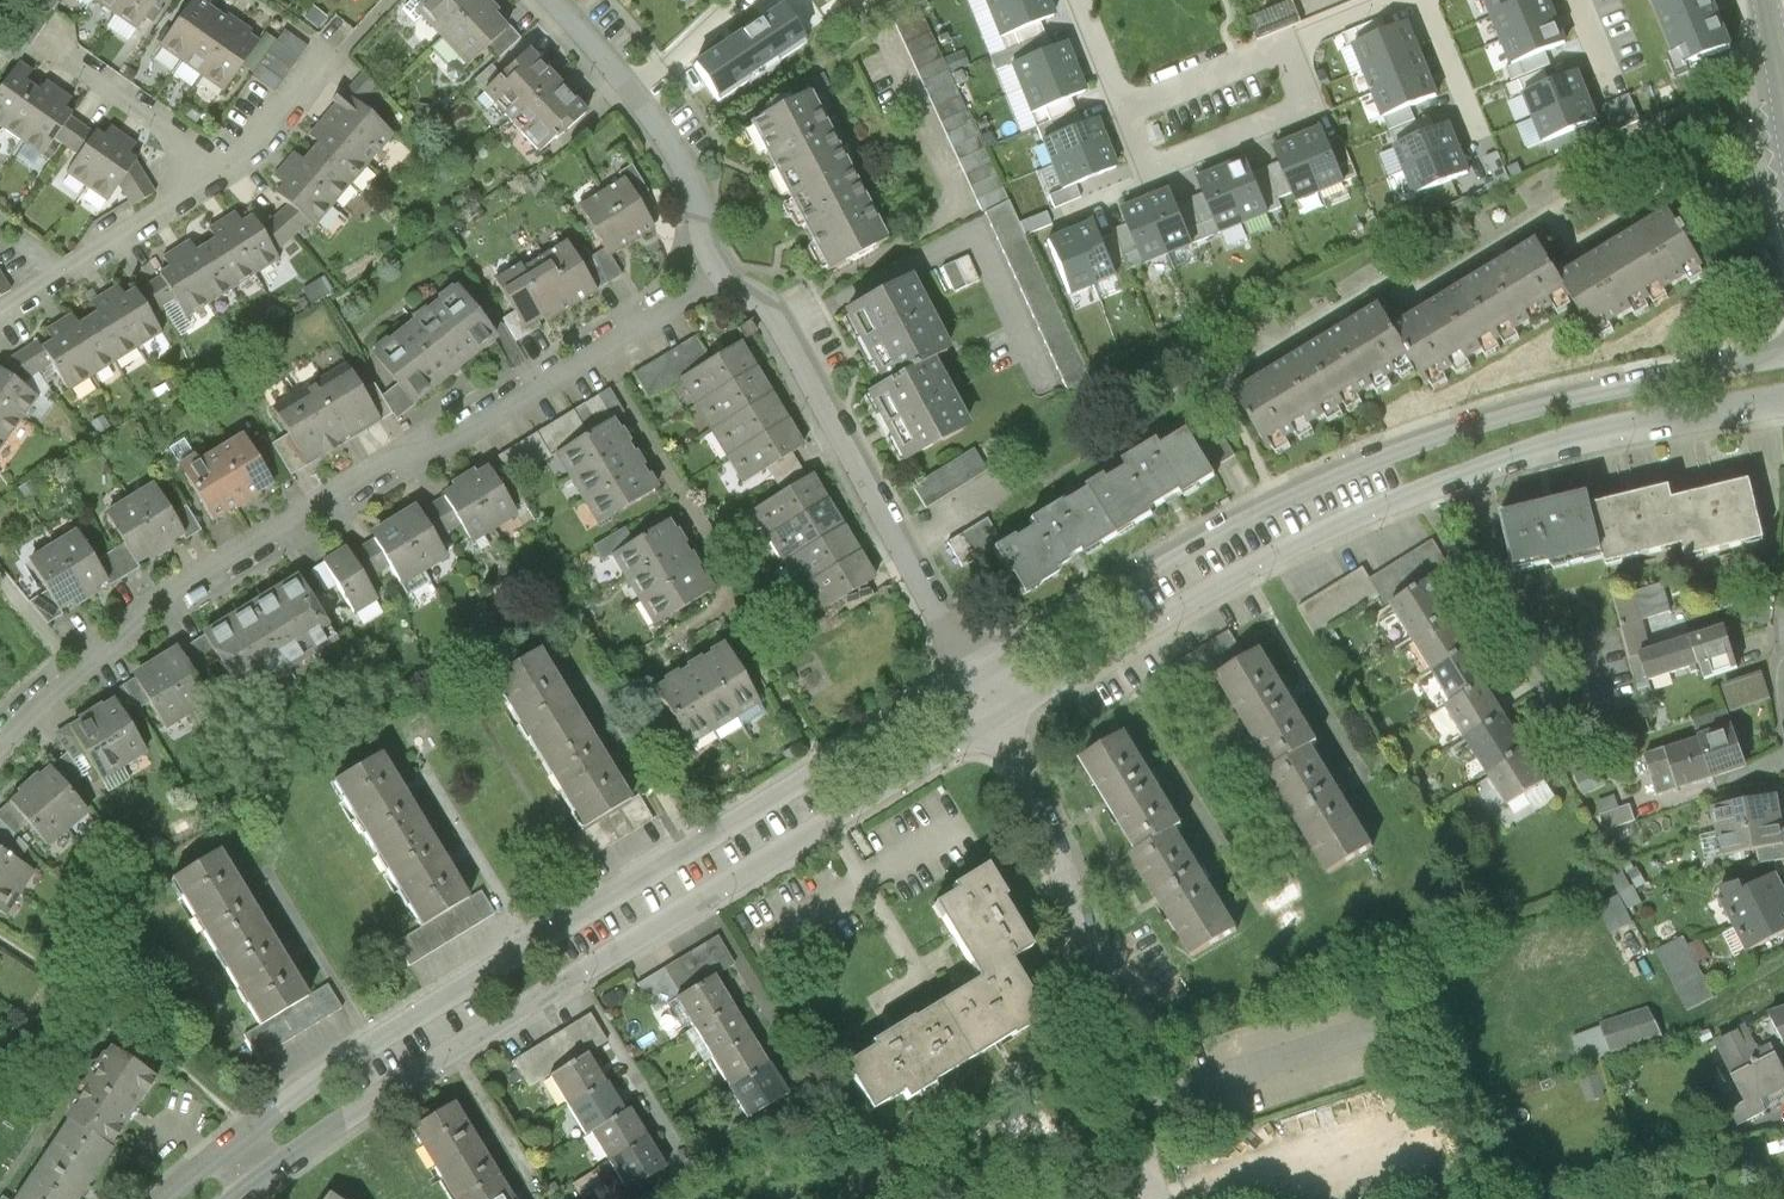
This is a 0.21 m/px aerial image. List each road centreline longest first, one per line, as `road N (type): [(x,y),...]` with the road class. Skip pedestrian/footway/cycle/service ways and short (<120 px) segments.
road 1 (residential): [(977,674),(370,1043),(230,1143)]
road 2 (residential): [(258,1178),(325,1129),(1003,714)]
road 3 (residential): [(1783,353),(1497,413),(1386,448),(1227,523),(977,674)]
road 4 (residential): [(721,277),(214,576),(76,673),(0,744)]
road 5 (residential): [(1003,714),(1260,560),(1419,491),(1551,446),(1783,400)]
road 6 (residential): [(721,277),(774,313),(977,674)]
road 7 (residential): [(1003,714),(1066,870),(1128,1109)]
road 8 (residential): [(1121,111),(1146,173),(1308,107),(1284,45)]
road 9 (residential): [(222,173),(331,56),(252,0)]
road 10 (residential): [(222,173),(59,50)]
road 11 (residential): [(633,97),(677,157),(721,277)]
road 12 (residential): [(68,275),(222,173)]
road 13 (residential): [(1121,111),(1284,45)]
road 14 (residential): [(633,97),(737,0)]
road 15 (residential): [(550,0),(633,97)]

